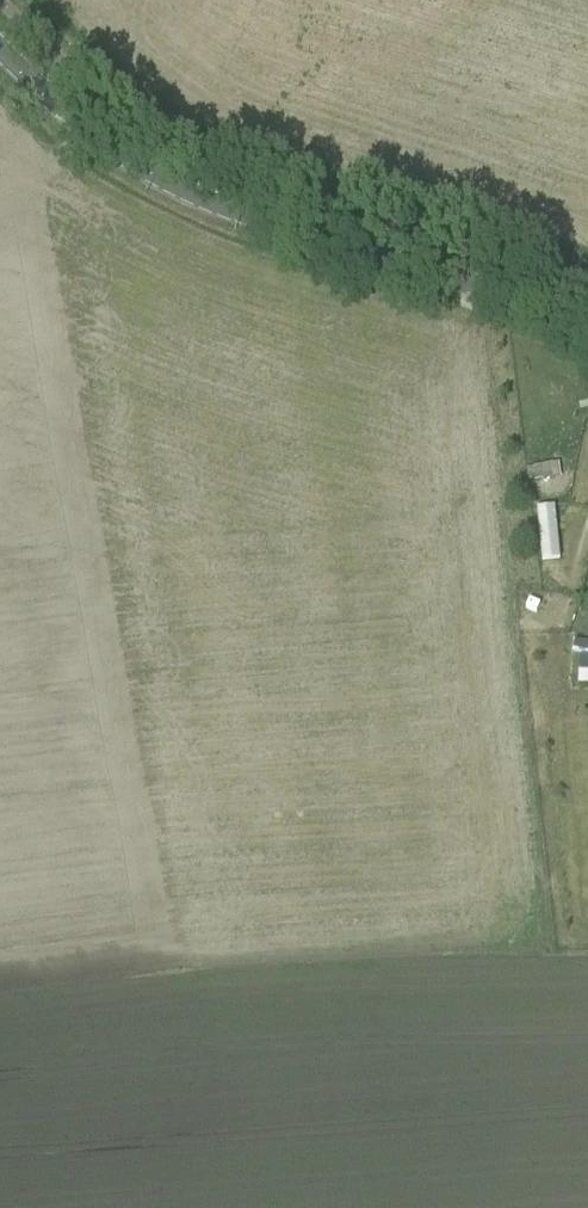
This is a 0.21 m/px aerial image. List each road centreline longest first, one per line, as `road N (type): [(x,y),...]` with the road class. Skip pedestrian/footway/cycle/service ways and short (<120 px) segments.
road 1 (tertiary): [(587,323),(330,248),(148,176),(0,59)]

